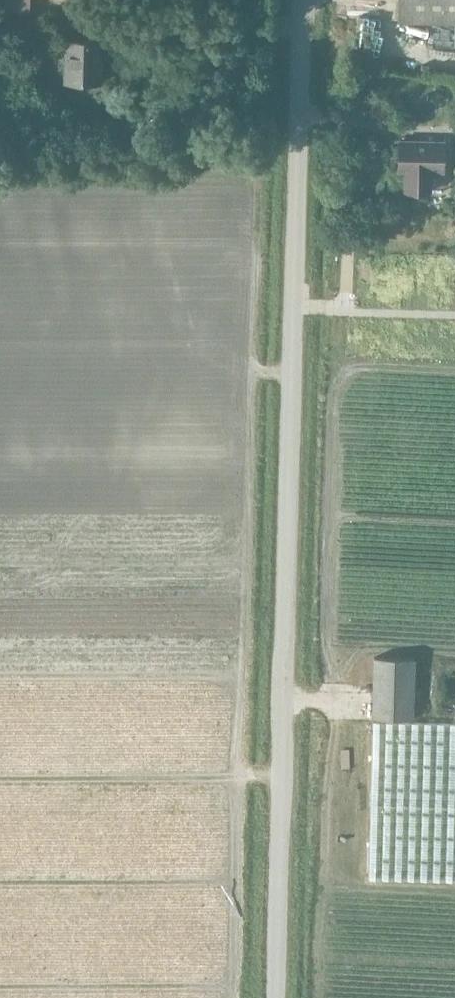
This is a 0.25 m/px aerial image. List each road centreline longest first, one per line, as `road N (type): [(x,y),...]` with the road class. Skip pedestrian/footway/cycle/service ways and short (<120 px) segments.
road 1 (unclassified): [(276,997),(301,0)]
road 2 (track): [(0,31),(300,26)]

